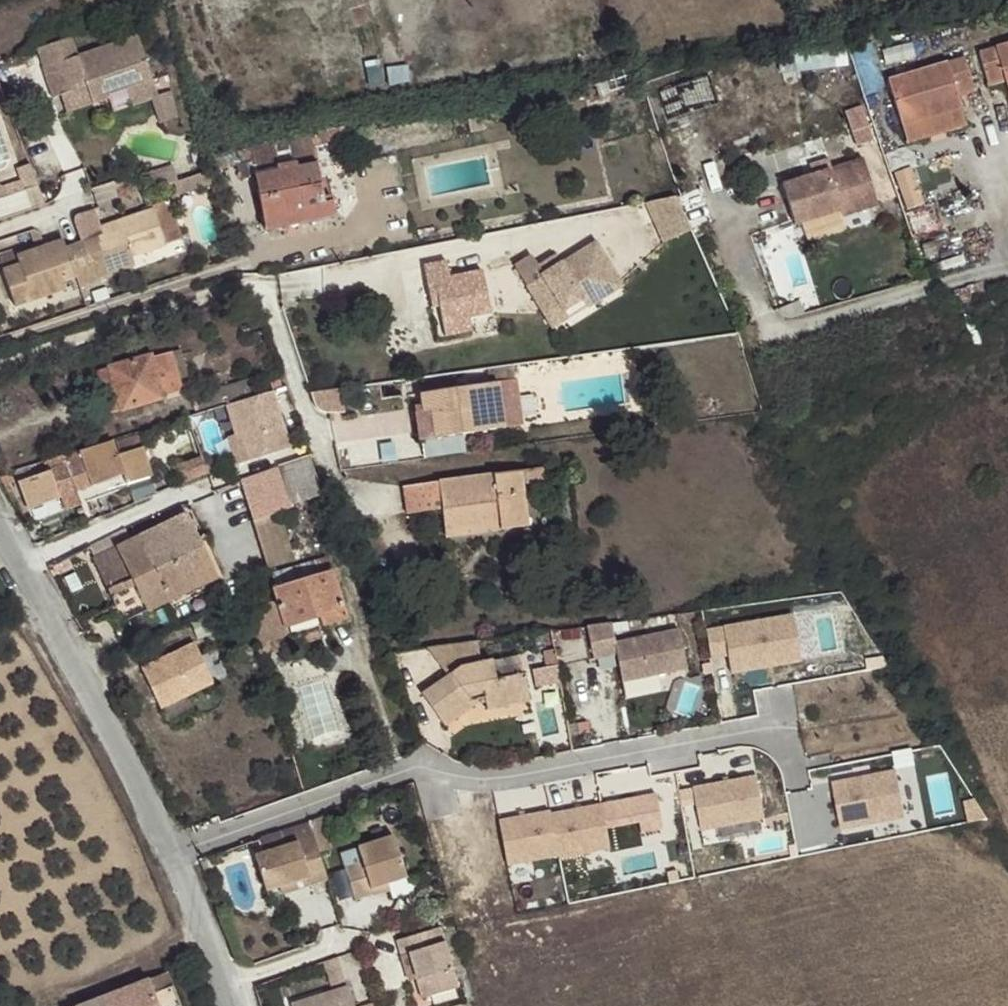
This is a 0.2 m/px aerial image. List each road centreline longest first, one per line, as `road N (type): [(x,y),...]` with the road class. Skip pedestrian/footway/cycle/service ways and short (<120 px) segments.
road 1 (residential): [(174,856),(423,768),(482,782),(796,726)]
road 2 (residential): [(327,469),(258,284),(168,291),(0,352)]
road 3 (residential): [(29,557),(174,856)]
road 4 (unclassified): [(773,331),(1007,270)]
road 5 (residential): [(29,557),(172,500)]
road 6 (residential): [(174,856),(226,983)]
road 7 (residential): [(226,983),(354,942)]

